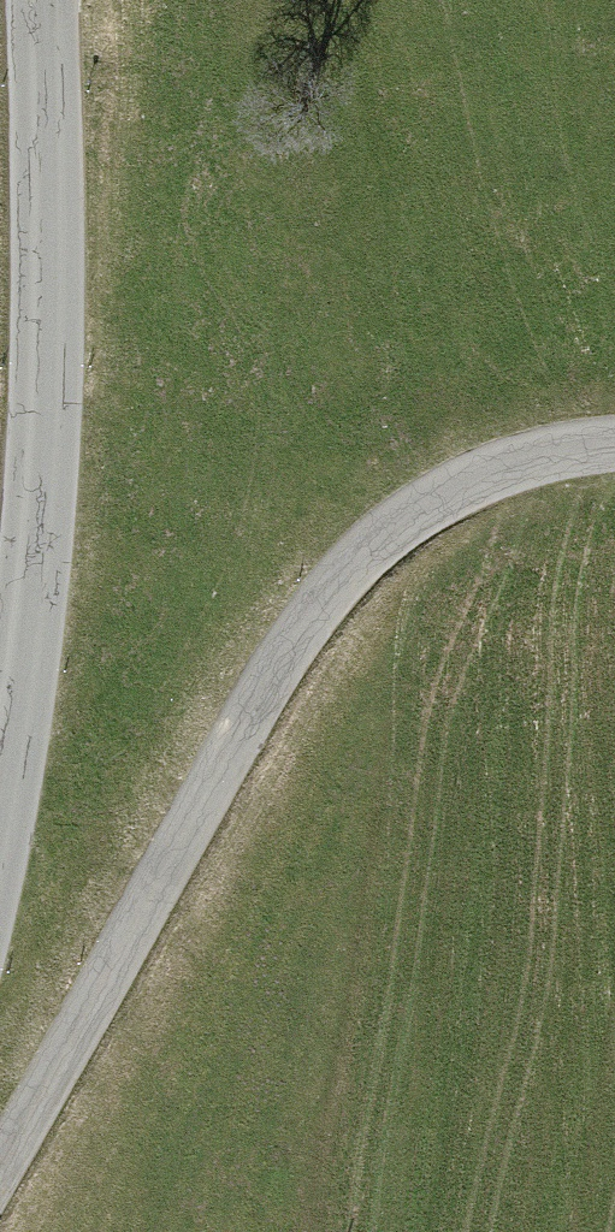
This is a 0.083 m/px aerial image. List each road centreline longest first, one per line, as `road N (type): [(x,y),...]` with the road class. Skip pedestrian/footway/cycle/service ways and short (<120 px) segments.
road 1 (unclassified): [(0,1162),(265,691),(335,585),(434,501),(539,458),(614,448)]
road 2 (tertiary): [(44,0),(53,348),(23,662),(0,782)]

